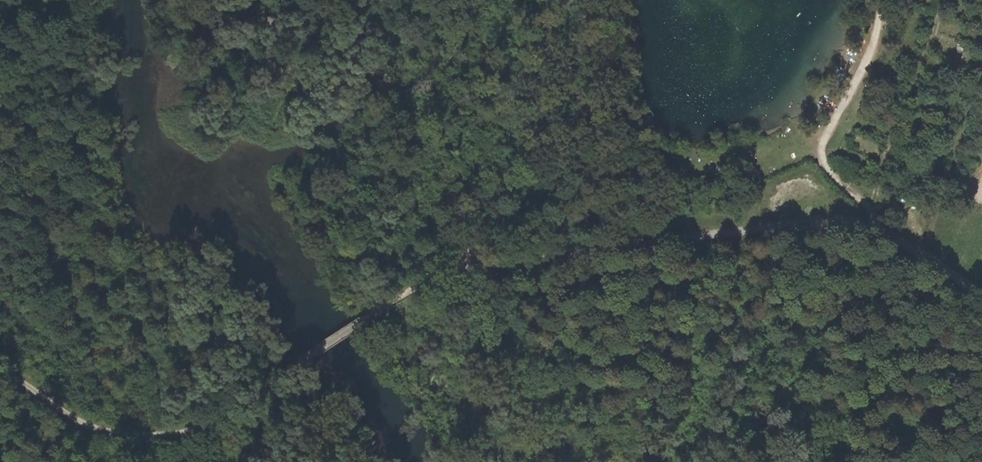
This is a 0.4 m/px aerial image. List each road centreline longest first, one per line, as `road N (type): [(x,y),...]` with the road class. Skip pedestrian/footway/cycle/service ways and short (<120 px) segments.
road 1 (track): [(454,267),(843,214),(892,232),(981,294)]
road 2 (track): [(180,424),(295,366),(454,267)]
road 3 (track): [(892,232),(821,152),(873,53),(883,0)]
road 4 (track): [(0,358),(71,406),(114,422),(180,424)]

